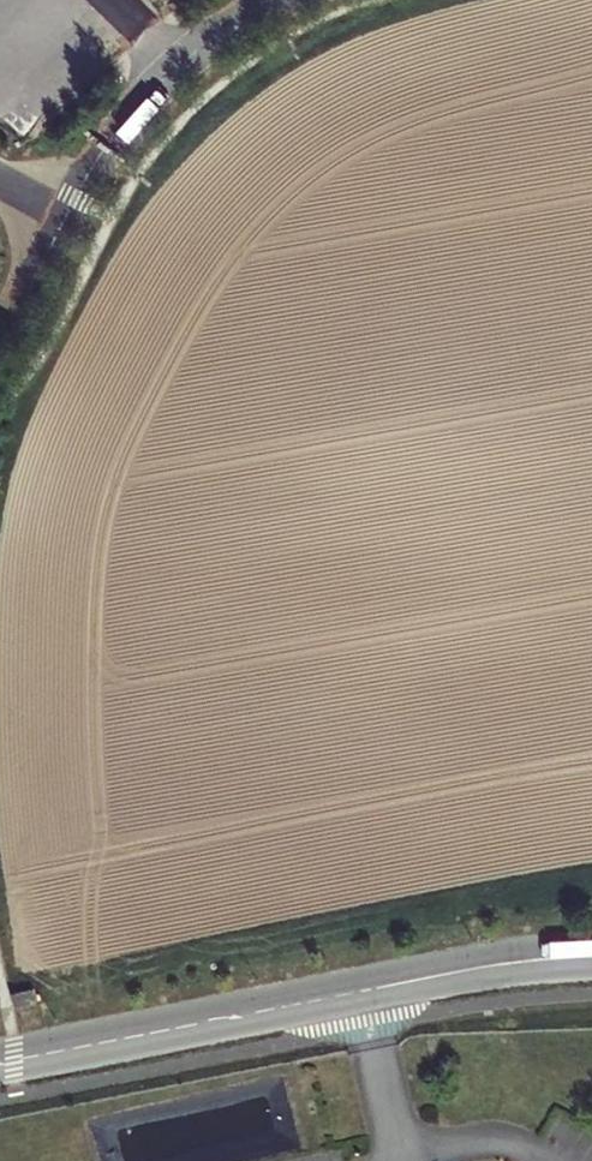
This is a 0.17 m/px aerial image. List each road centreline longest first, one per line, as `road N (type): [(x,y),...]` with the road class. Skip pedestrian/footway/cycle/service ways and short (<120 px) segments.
road 1 (unclassified): [(591,957),(366,991),(0,1069)]
road 2 (unclassified): [(26,301),(131,105),(216,26),(268,0)]

